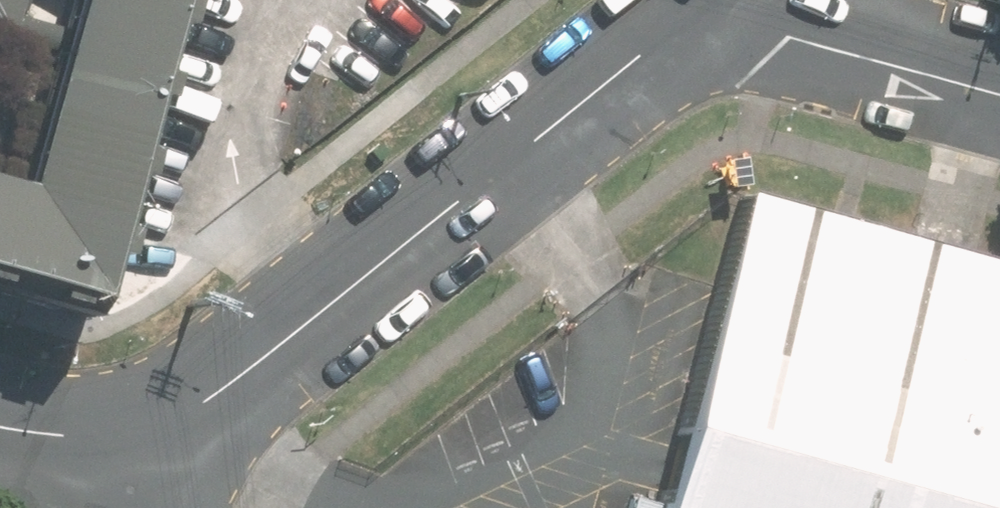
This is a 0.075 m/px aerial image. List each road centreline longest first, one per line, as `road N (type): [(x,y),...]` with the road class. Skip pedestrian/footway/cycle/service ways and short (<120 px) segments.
road 1 (residential): [(129,439),(187,417),(709,10)]
road 2 (residential): [(709,10),(999,88)]
road 3 (tertiary): [(0,429),(66,444),(129,439)]

